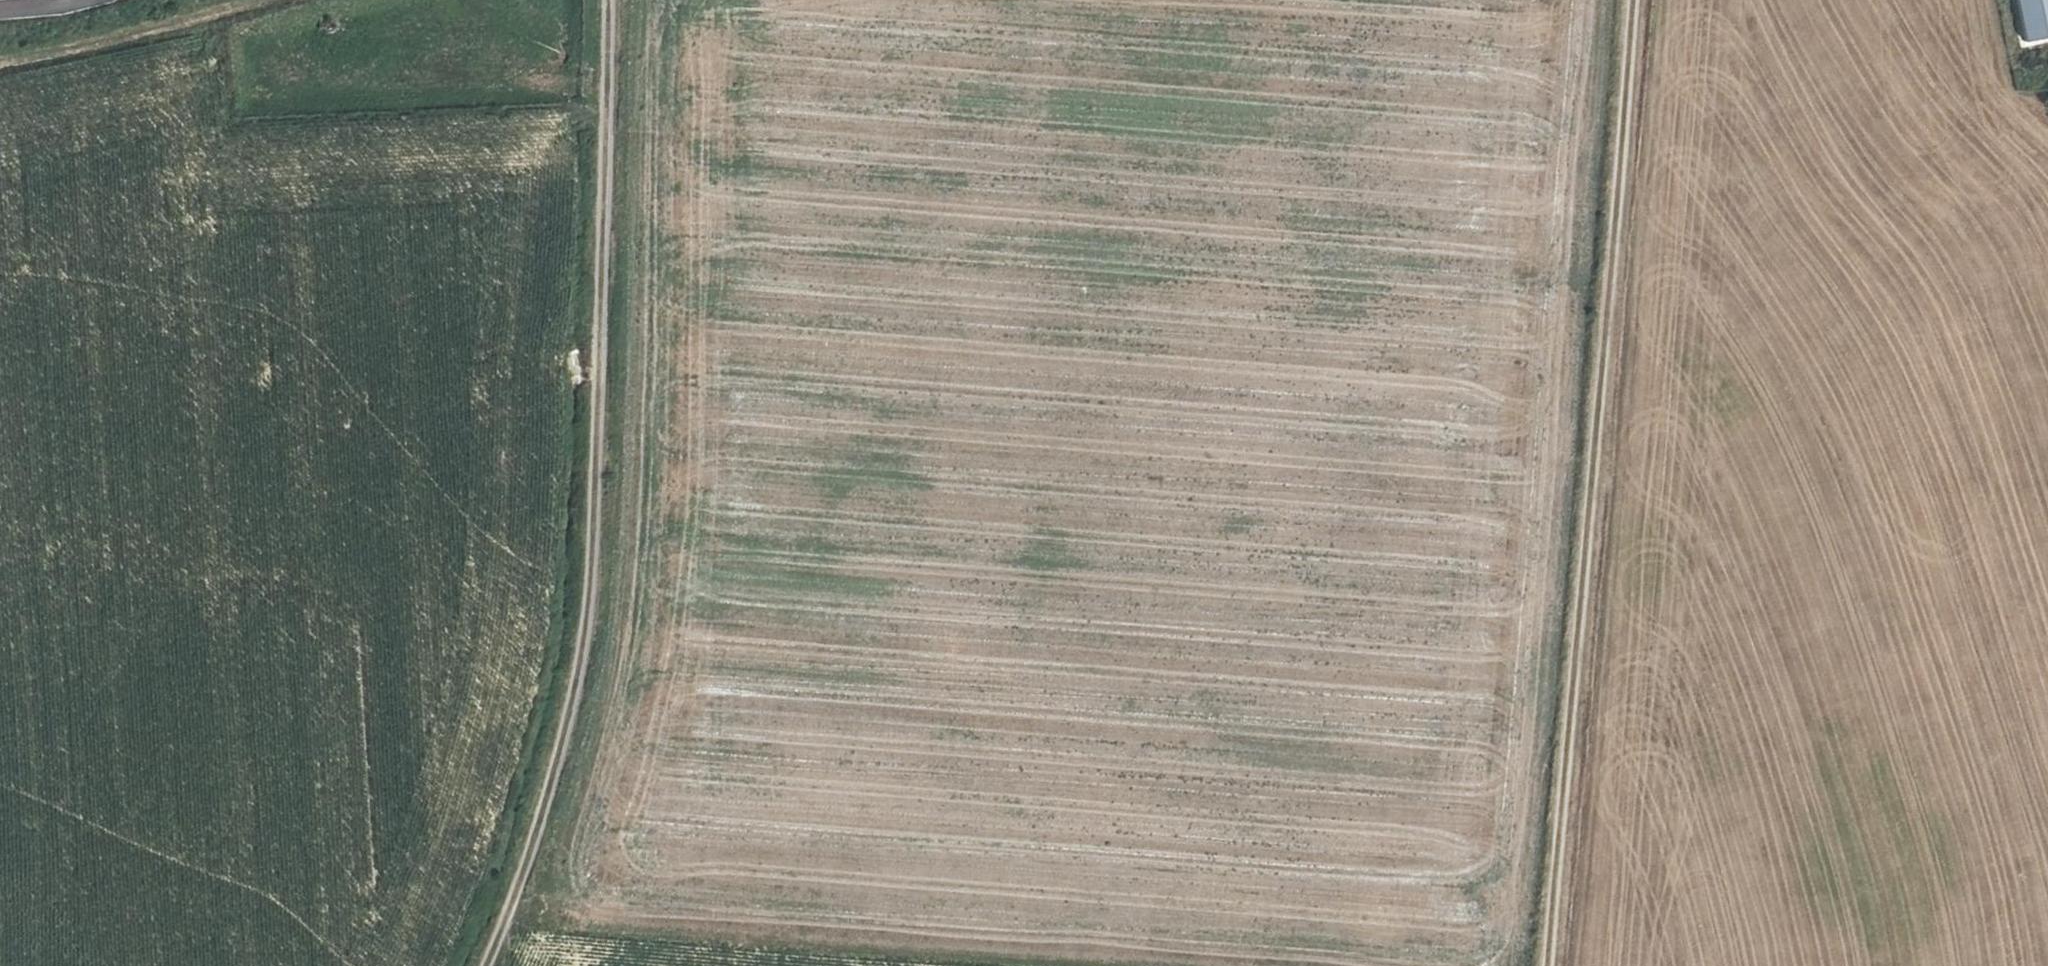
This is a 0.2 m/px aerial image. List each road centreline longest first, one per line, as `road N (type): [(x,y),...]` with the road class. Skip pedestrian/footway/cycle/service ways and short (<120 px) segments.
road 1 (track): [(607,0),(598,577),(564,742),(488,965)]
road 2 (track): [(1633,0),(1548,965)]

